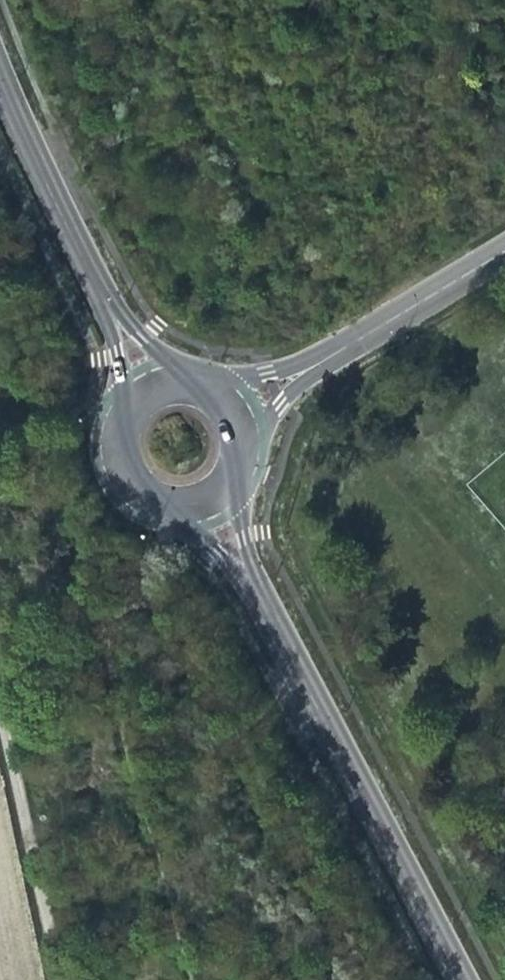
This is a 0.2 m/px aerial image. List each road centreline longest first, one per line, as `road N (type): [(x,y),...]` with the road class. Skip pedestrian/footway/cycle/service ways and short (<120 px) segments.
road 1 (tertiary): [(459,979),(277,632)]
road 2 (tertiary): [(115,317),(0,52)]
road 3 (unclassified): [(64,979),(0,705)]
road 4 (residential): [(281,375),(504,242)]
road 5 (tertiary): [(153,491),(210,542),(277,632)]
road 6 (tertiary): [(277,632),(222,468)]

